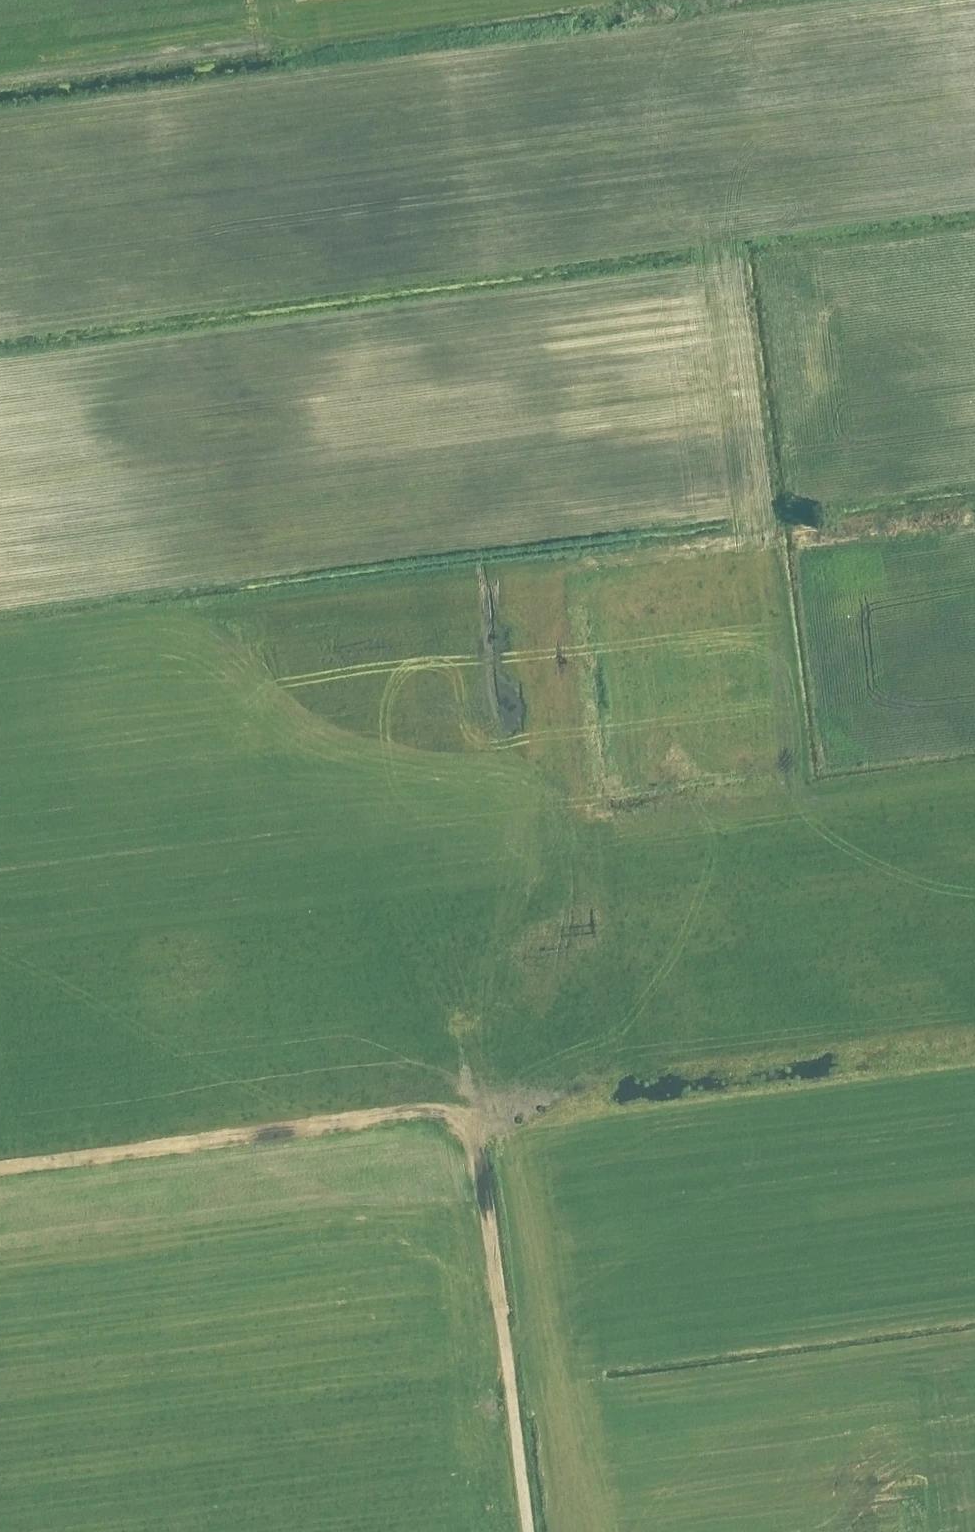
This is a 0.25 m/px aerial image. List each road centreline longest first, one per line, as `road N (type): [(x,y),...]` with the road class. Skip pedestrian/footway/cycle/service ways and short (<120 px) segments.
road 1 (track): [(530,1531),(474,1154),(461,1138),(425,1133),(0,1191)]
road 2 (track): [(571,564),(974,511)]

